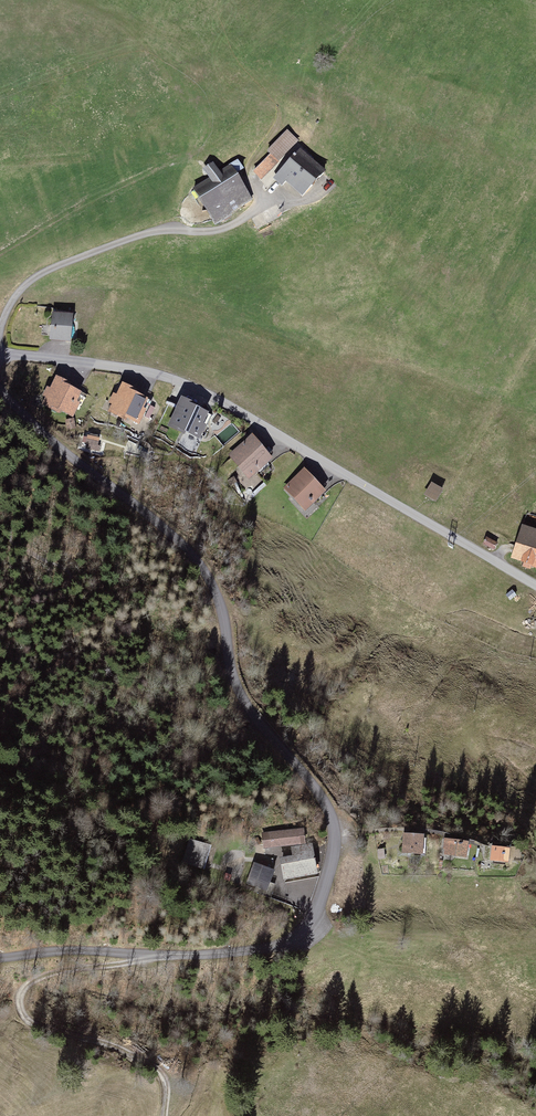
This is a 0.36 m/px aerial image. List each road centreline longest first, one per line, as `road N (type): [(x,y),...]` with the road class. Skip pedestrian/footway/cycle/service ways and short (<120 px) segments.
road 1 (residential): [(535,585),(232,402),(163,373),(0,353)]
road 2 (track): [(164,1115),(164,1075),(150,1059),(29,1024),(20,996),(41,975),(150,955)]

